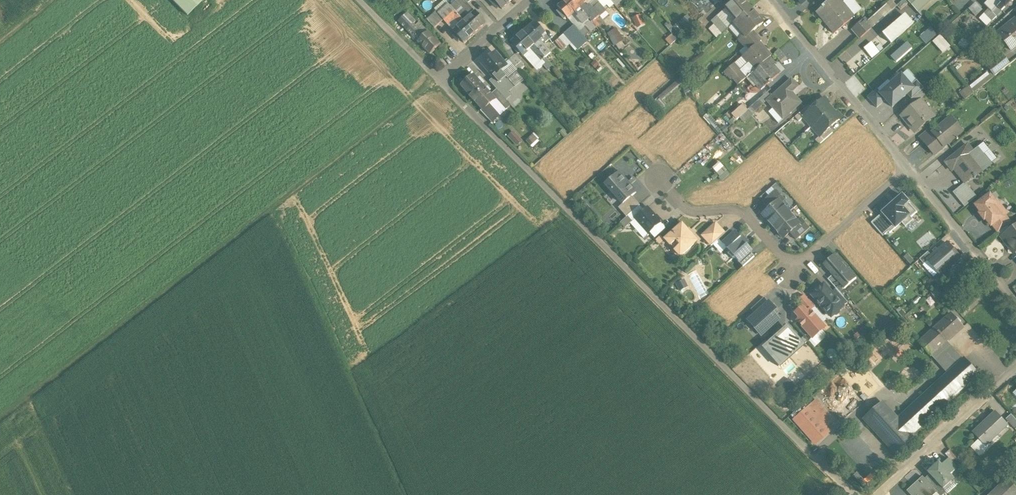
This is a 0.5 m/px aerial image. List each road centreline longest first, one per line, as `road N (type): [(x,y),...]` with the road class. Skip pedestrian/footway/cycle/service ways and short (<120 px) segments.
road 1 (track): [(360,0),(784,427)]
road 2 (track): [(0,423),(267,223),(273,208),(440,80)]
road 3 (track): [(273,208),(408,494)]
road 4 (residential): [(910,171),(770,0)]
road 5 (residential): [(1015,371),(881,494)]
road 6 (residential): [(1015,304),(910,171)]
road 7 (residential): [(795,260),(741,214),(692,212),(659,180)]
road 8 (residential): [(910,171),(795,260)]
road 9 (residential): [(440,80),(532,0)]

